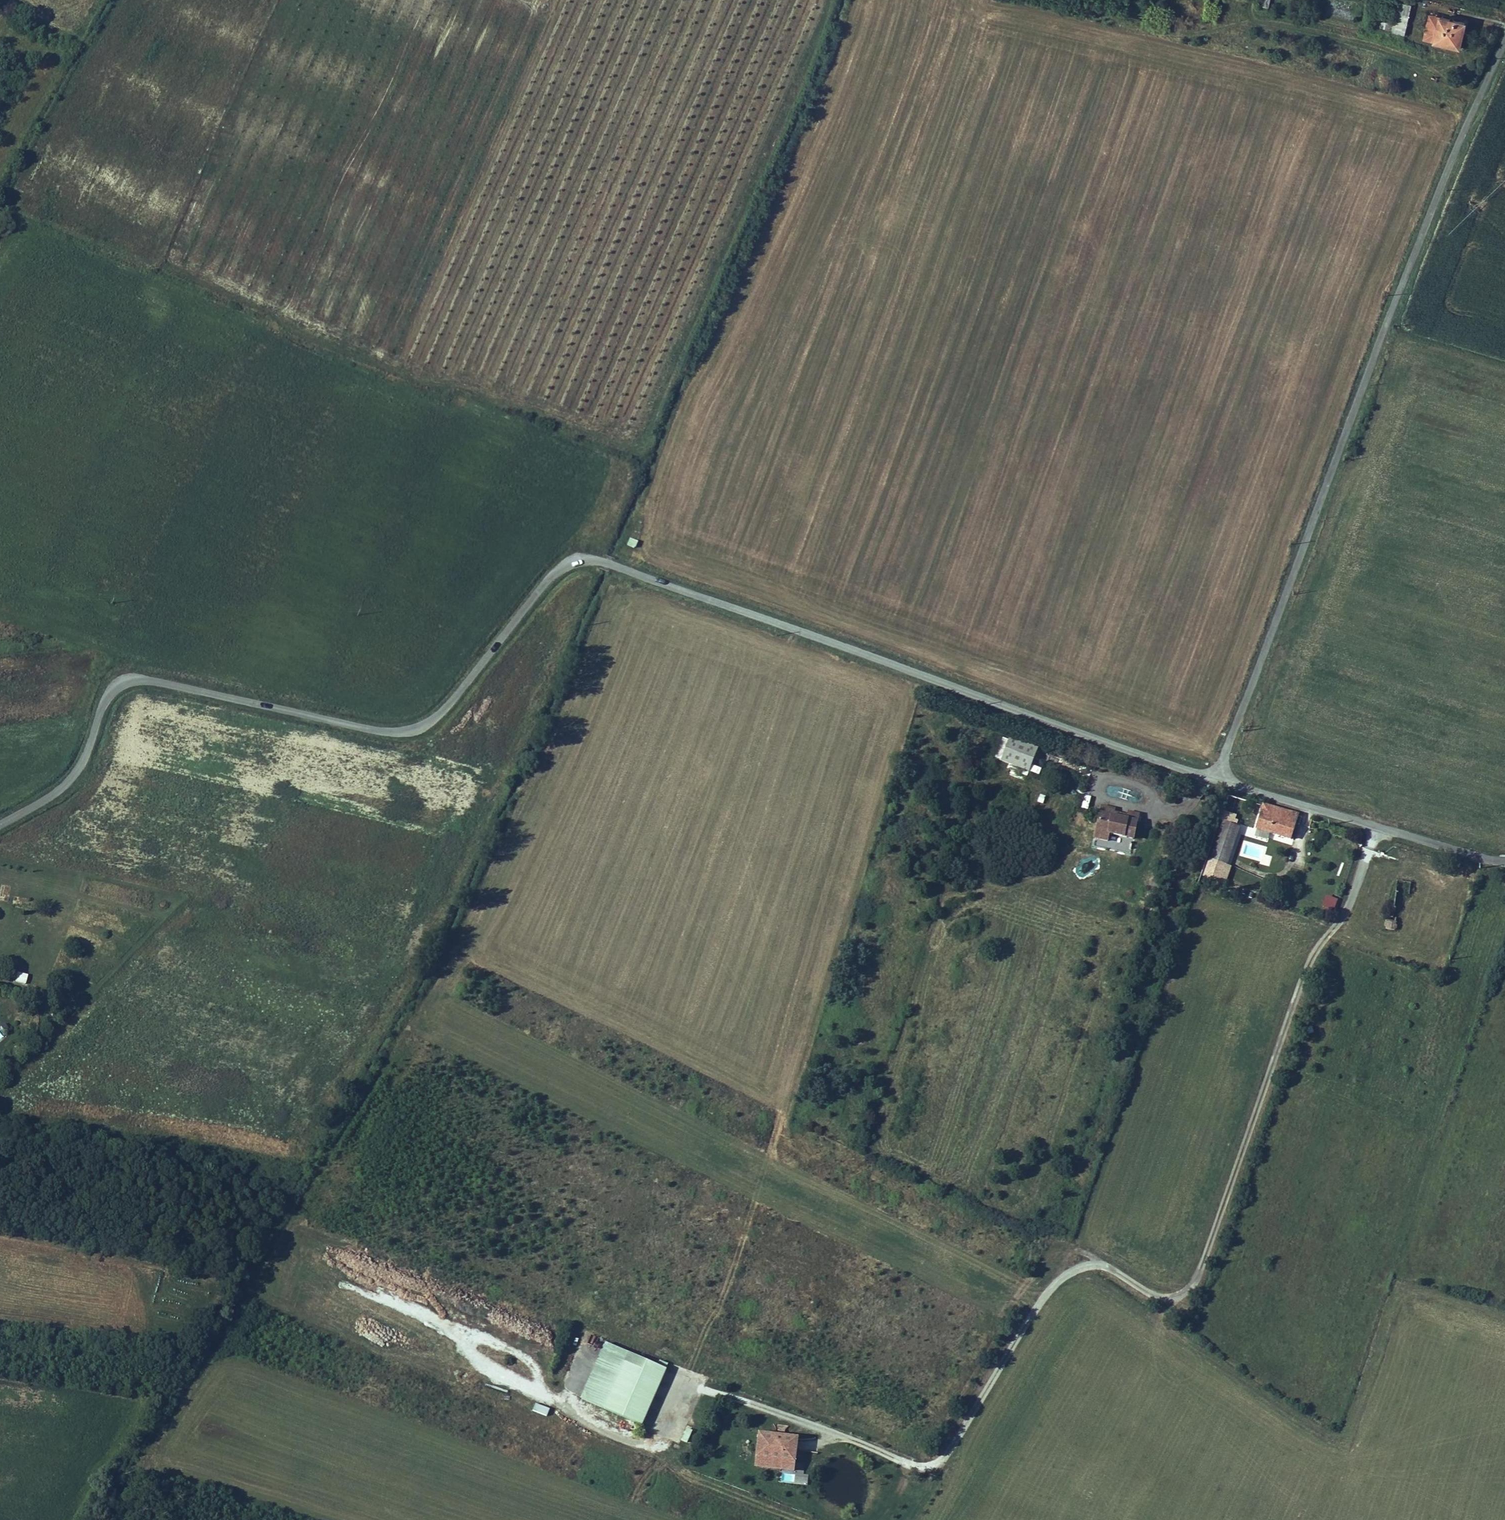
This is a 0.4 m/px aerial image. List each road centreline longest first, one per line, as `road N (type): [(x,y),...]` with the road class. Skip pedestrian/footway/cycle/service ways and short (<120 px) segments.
road 1 (residential): [(0,822),(77,773),(108,694),(127,681),(143,677),(392,730),(416,727),(438,713),(556,572),(580,558),(617,563),(1217,775)]
road 2 (track): [(720,1363),(883,1444),(907,1448),(927,1440),(1039,1255),(1064,1239),(1087,1245),(1148,1286),(1181,1295),(1199,1274),(1307,965),(1356,897),(1378,823)]
road 3 (residential): [(1504,48),(1455,155),(1217,775)]
road 4 (residential): [(1217,775),(1504,860)]

